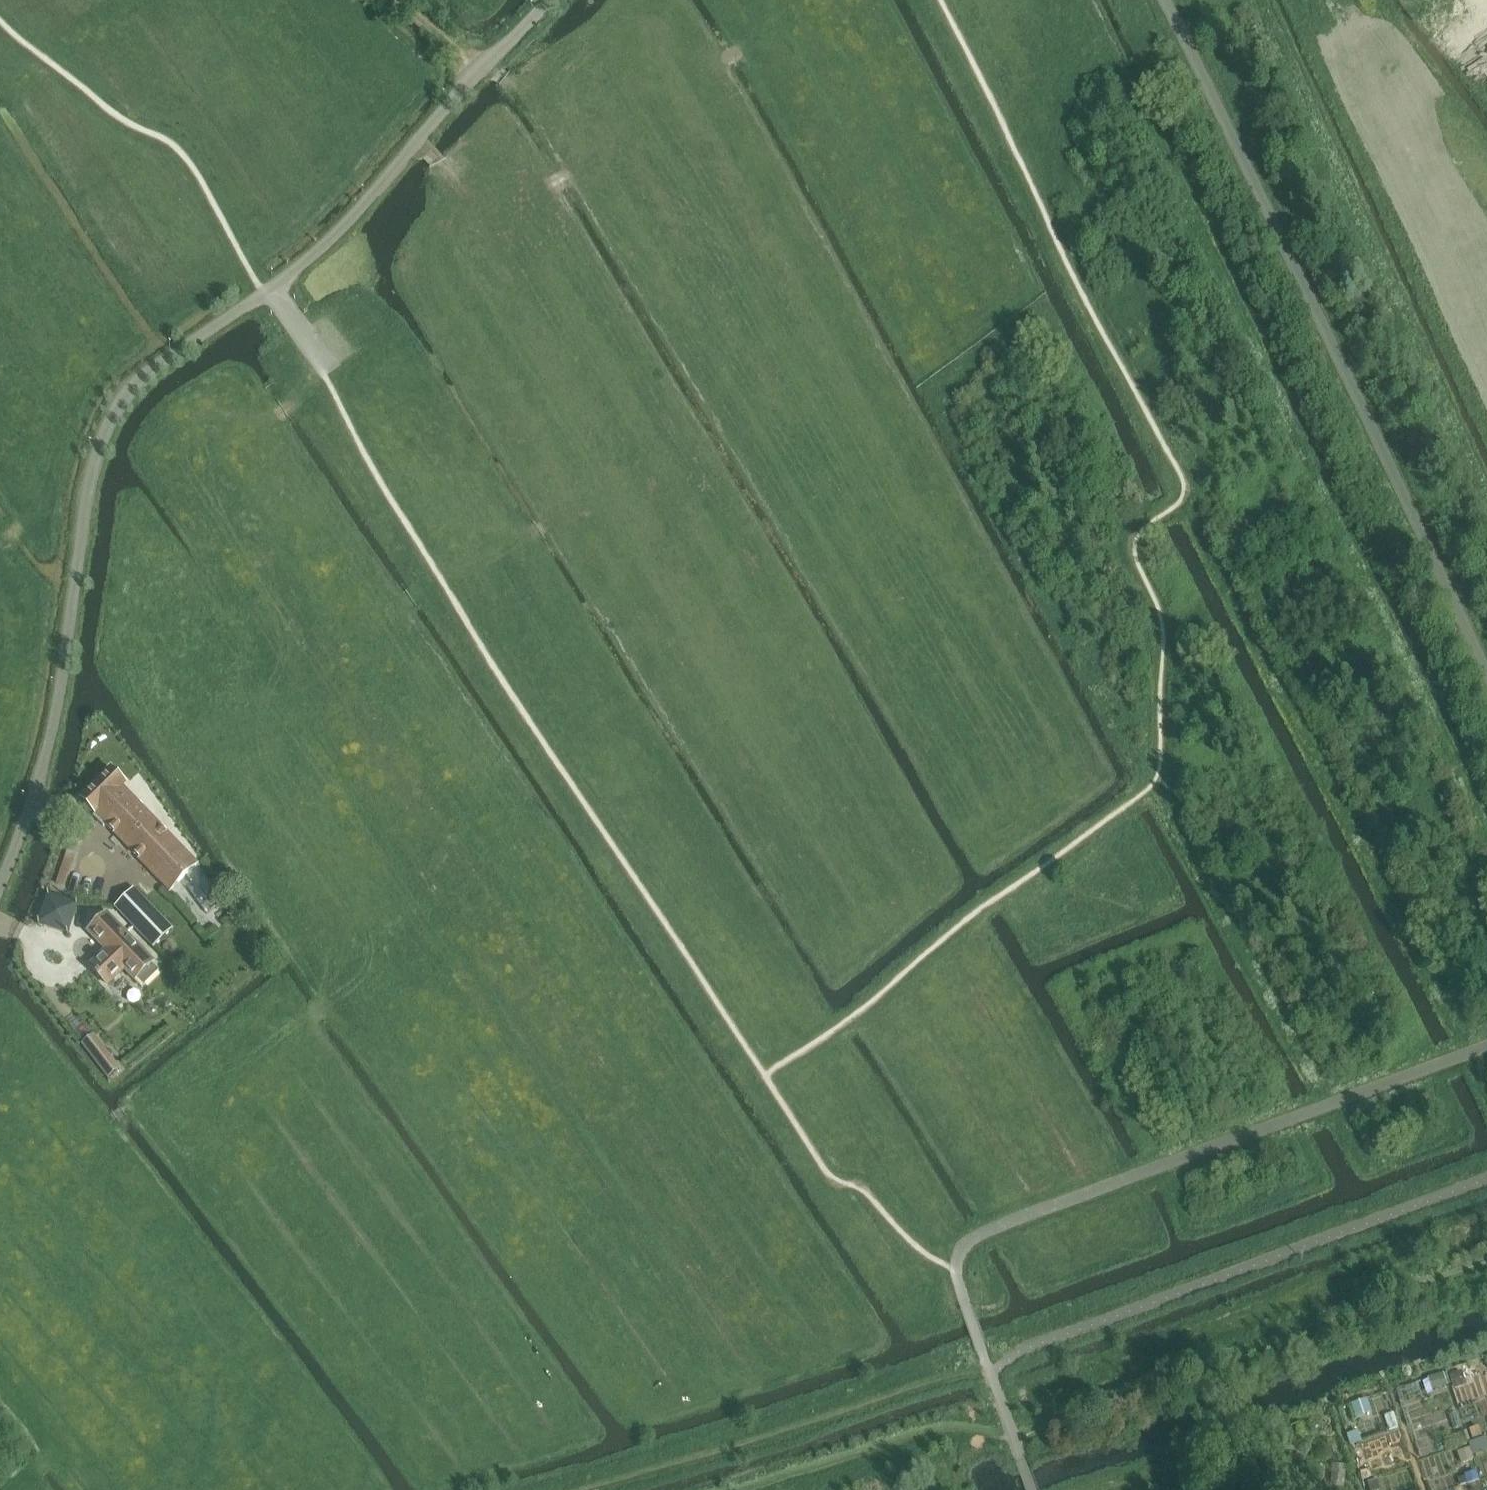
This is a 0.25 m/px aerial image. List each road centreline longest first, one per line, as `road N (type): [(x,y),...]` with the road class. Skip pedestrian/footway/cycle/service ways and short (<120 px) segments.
road 1 (unclassified): [(0,889),(40,778),(88,498),(122,403),(137,383),(329,246),(550,0)]
road 2 (track): [(582,1489),(962,1376),(992,1376)]

